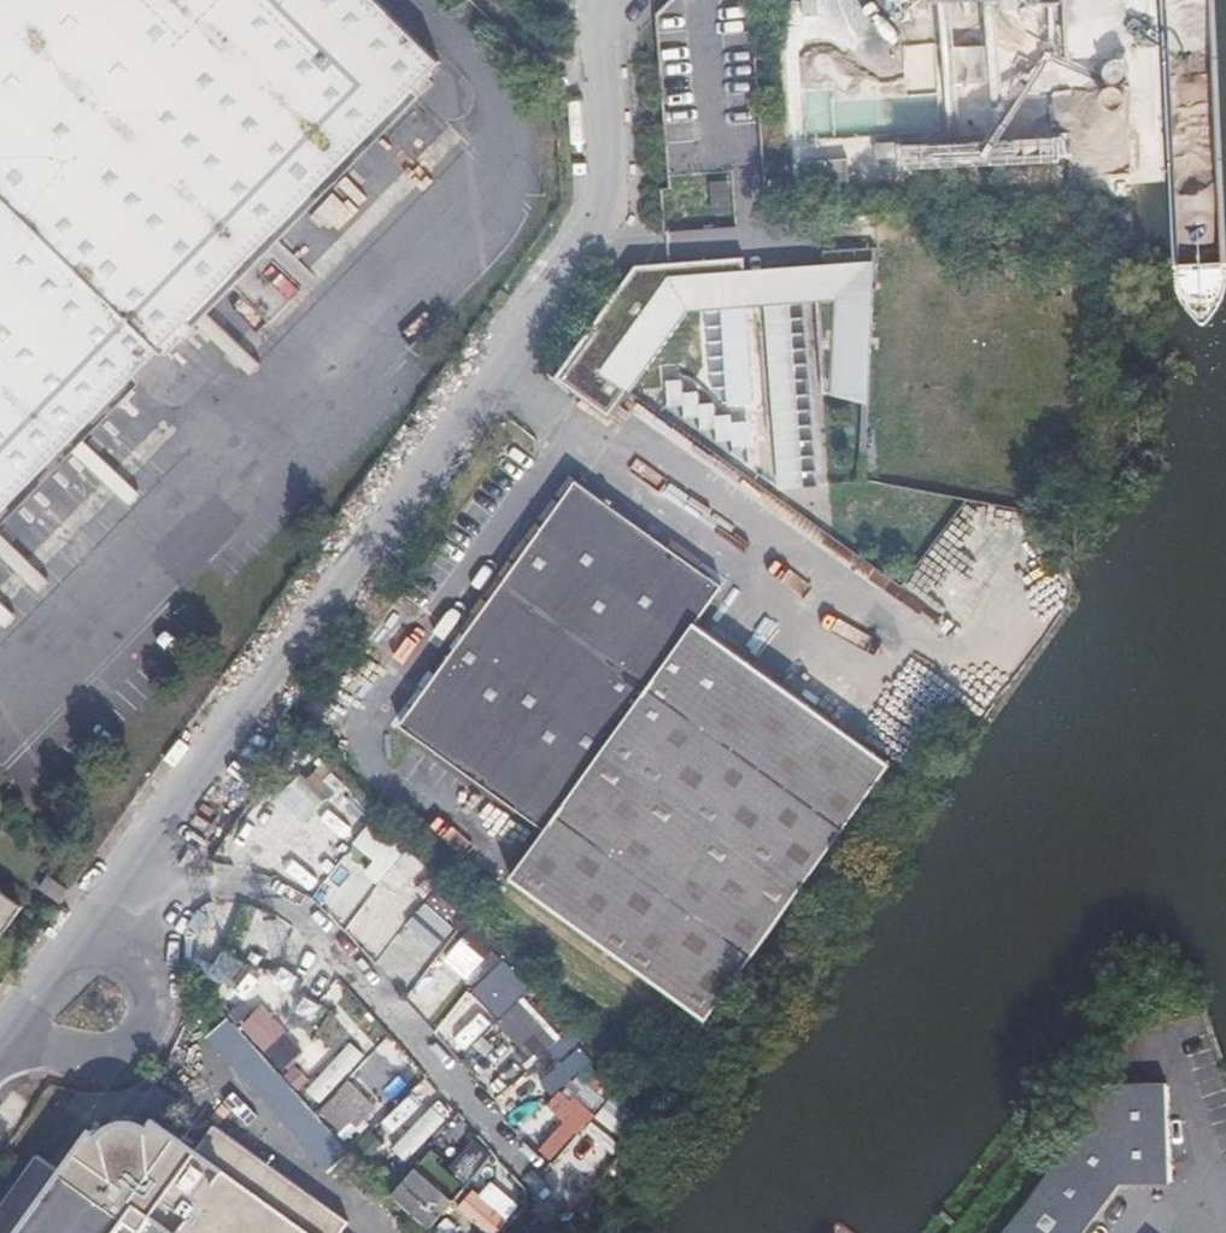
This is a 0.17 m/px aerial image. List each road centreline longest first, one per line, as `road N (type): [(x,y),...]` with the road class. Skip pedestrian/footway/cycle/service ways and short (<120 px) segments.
road 1 (unclassified): [(600,0),(605,205),(0,1047)]

